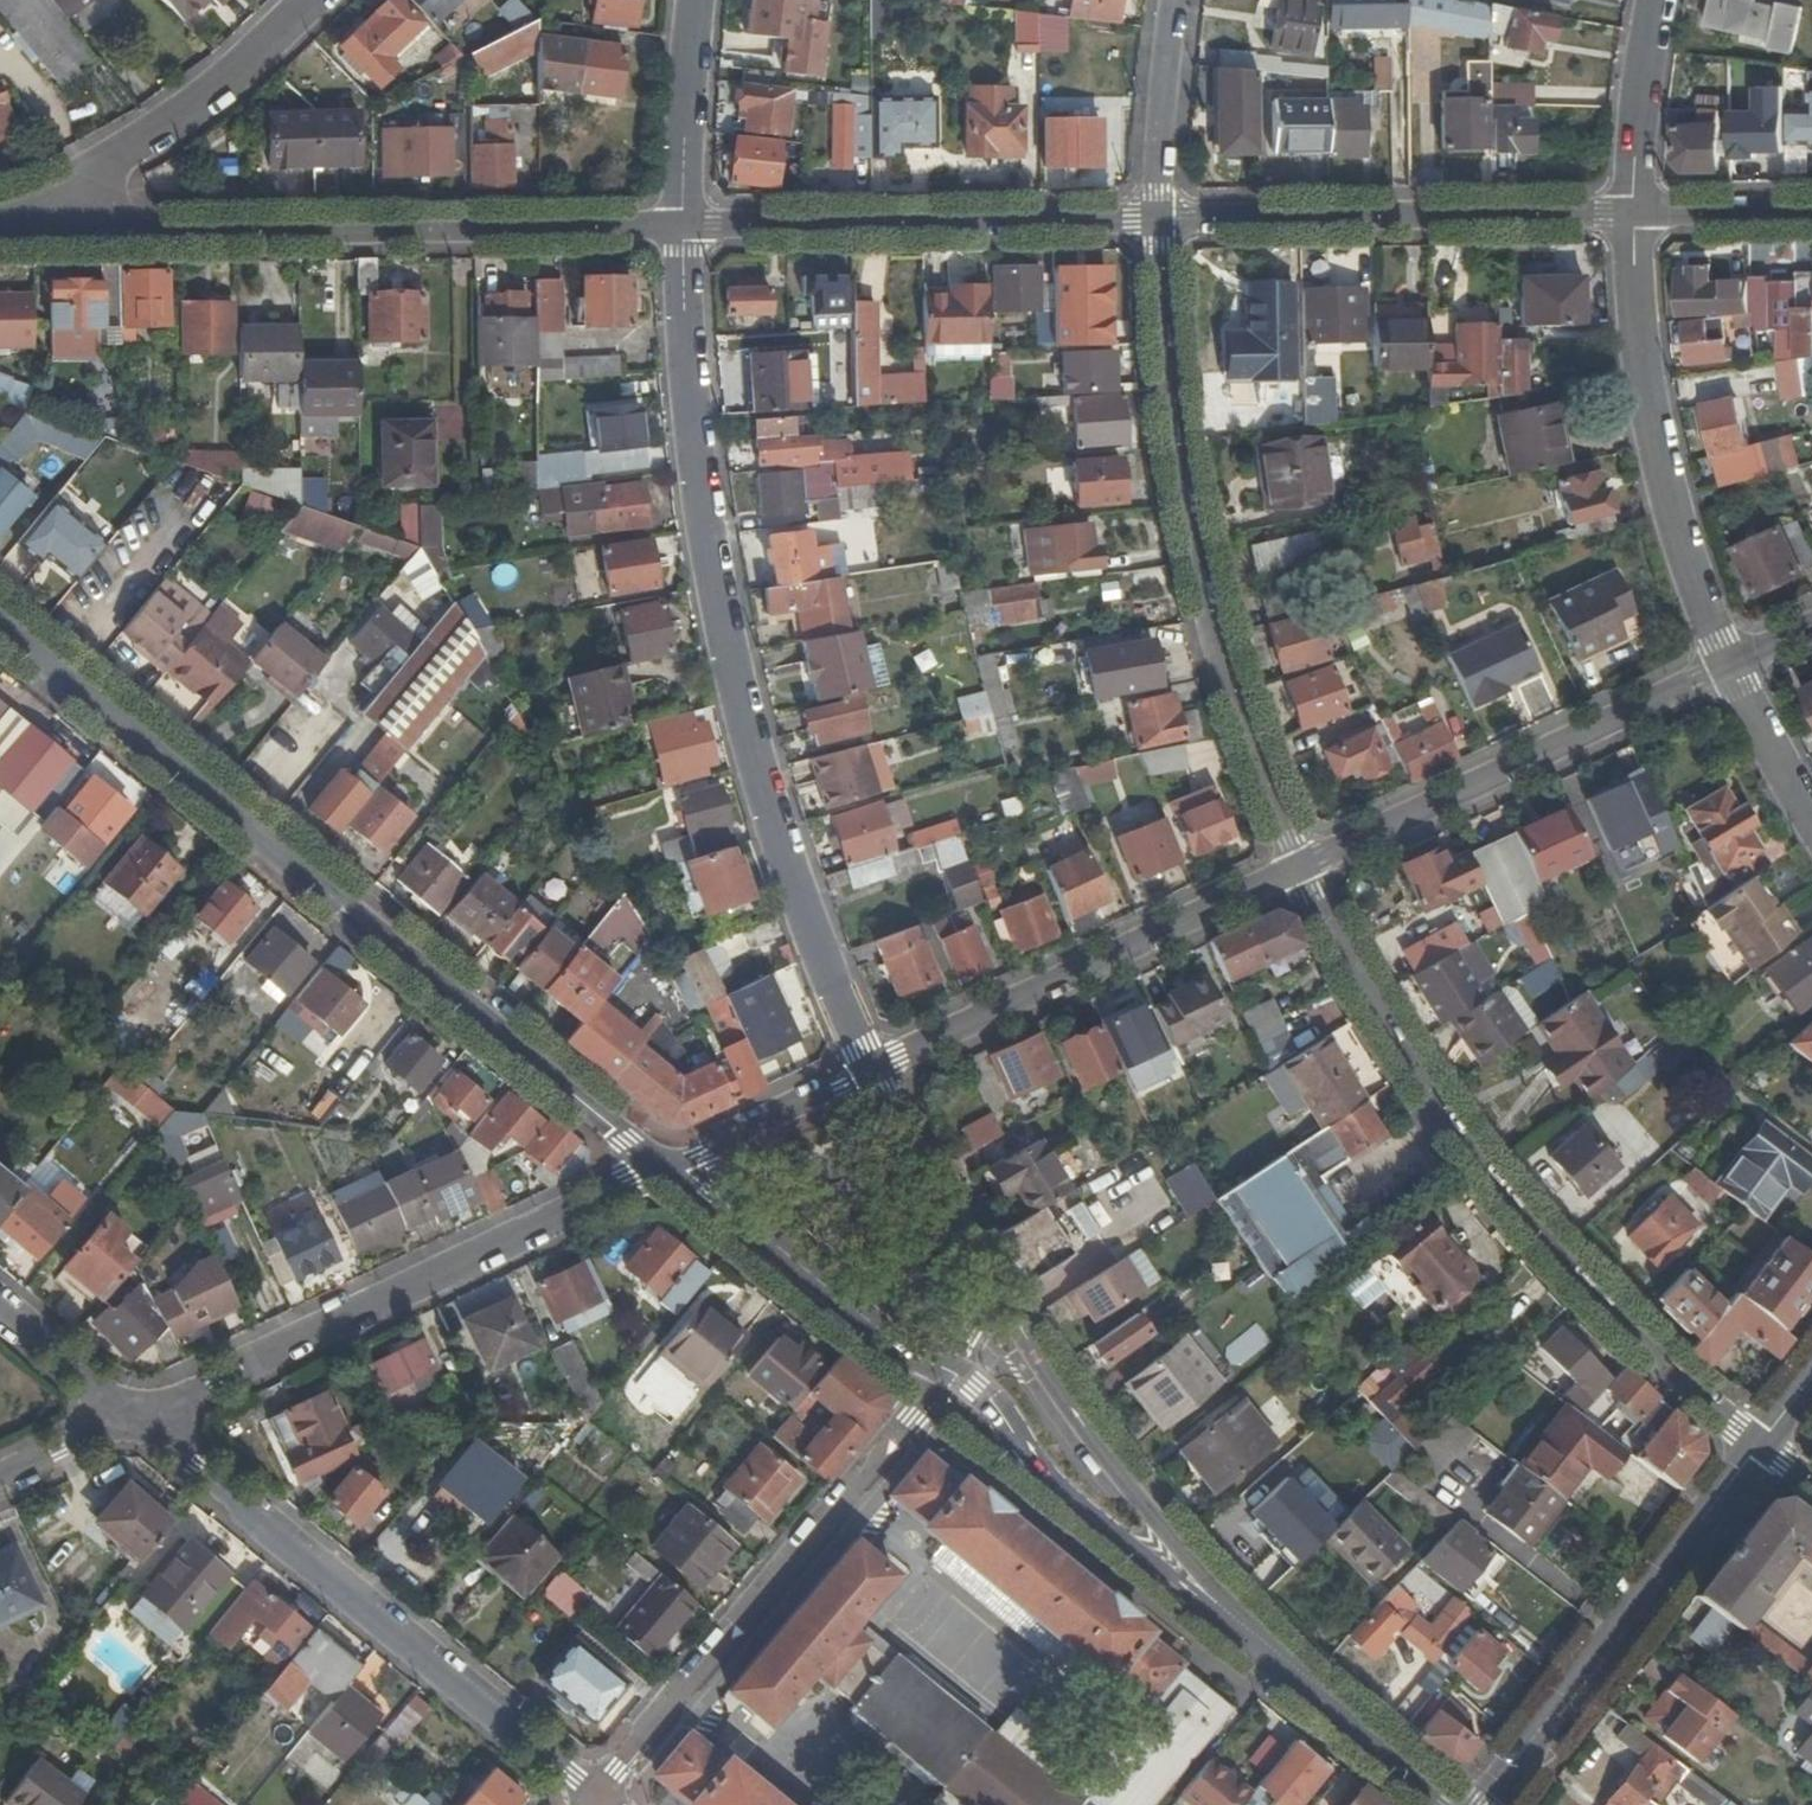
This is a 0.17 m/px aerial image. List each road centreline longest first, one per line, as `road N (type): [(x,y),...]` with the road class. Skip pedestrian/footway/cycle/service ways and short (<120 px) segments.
road 1 (residential): [(872,1067),(770,807),(713,554),(693,386),(685,225)]
road 2 (tertiary): [(0,620),(659,1166)]
road 3 (residential): [(1753,1448),(1603,1315),(1402,1054),(1302,866)]
road 4 (residential): [(1160,219),(1186,488),(1232,686),(1302,866)]
road 5 (residential): [(685,225),(70,231)]
road 6 (residential): [(598,1795),(314,1574),(134,1420)]
road 7 (residential): [(134,1420),(659,1166)]
road 8 (residential): [(1287,1682),(1200,1563),(1111,1466),(963,1222)]
road 9 (residential): [(952,1371),(598,1795)]
road 10 (residential): [(1160,219),(685,225)]
road 11 (residential): [(872,1067),(1302,866)]
road 12 (residential): [(1630,210),(1160,219)]
road 13 (residential): [(1302,866),(1726,666)]
road 14 (residential): [(1726,666),(1655,450),(1630,210)]
road 15 (tertiary): [(952,1371),(999,1413),(1028,1461),(1287,1682)]
road 16 (tertiary): [(1753,1448),(1480,1804)]
road 17 (tertiary): [(659,1166),(704,1194),(861,1329),(952,1371)]
road 18 (residential): [(305,0),(110,168),(70,231)]
road 19 (residential): [(659,1166),(703,1153),(872,1067)]
road 20 (residential): [(685,225),(697,0)]
road 21 (residential): [(1178,0),(1160,219)]
road 22 (residential): [(1630,210),(1661,0)]
road 23 (tertiary): [(1287,1682),(1439,1804)]
road 24 (residential): [(1811,829),(1726,666)]
road 25 (residential): [(1811,206),(1630,210)]
road 26 (residential): [(963,1222),(872,1067)]
road 27 (residential): [(134,1420),(0,1309)]
road 28 (residential): [(963,1222),(978,1311),(952,1371)]
road 29 (residential): [(0,1482),(134,1420)]

